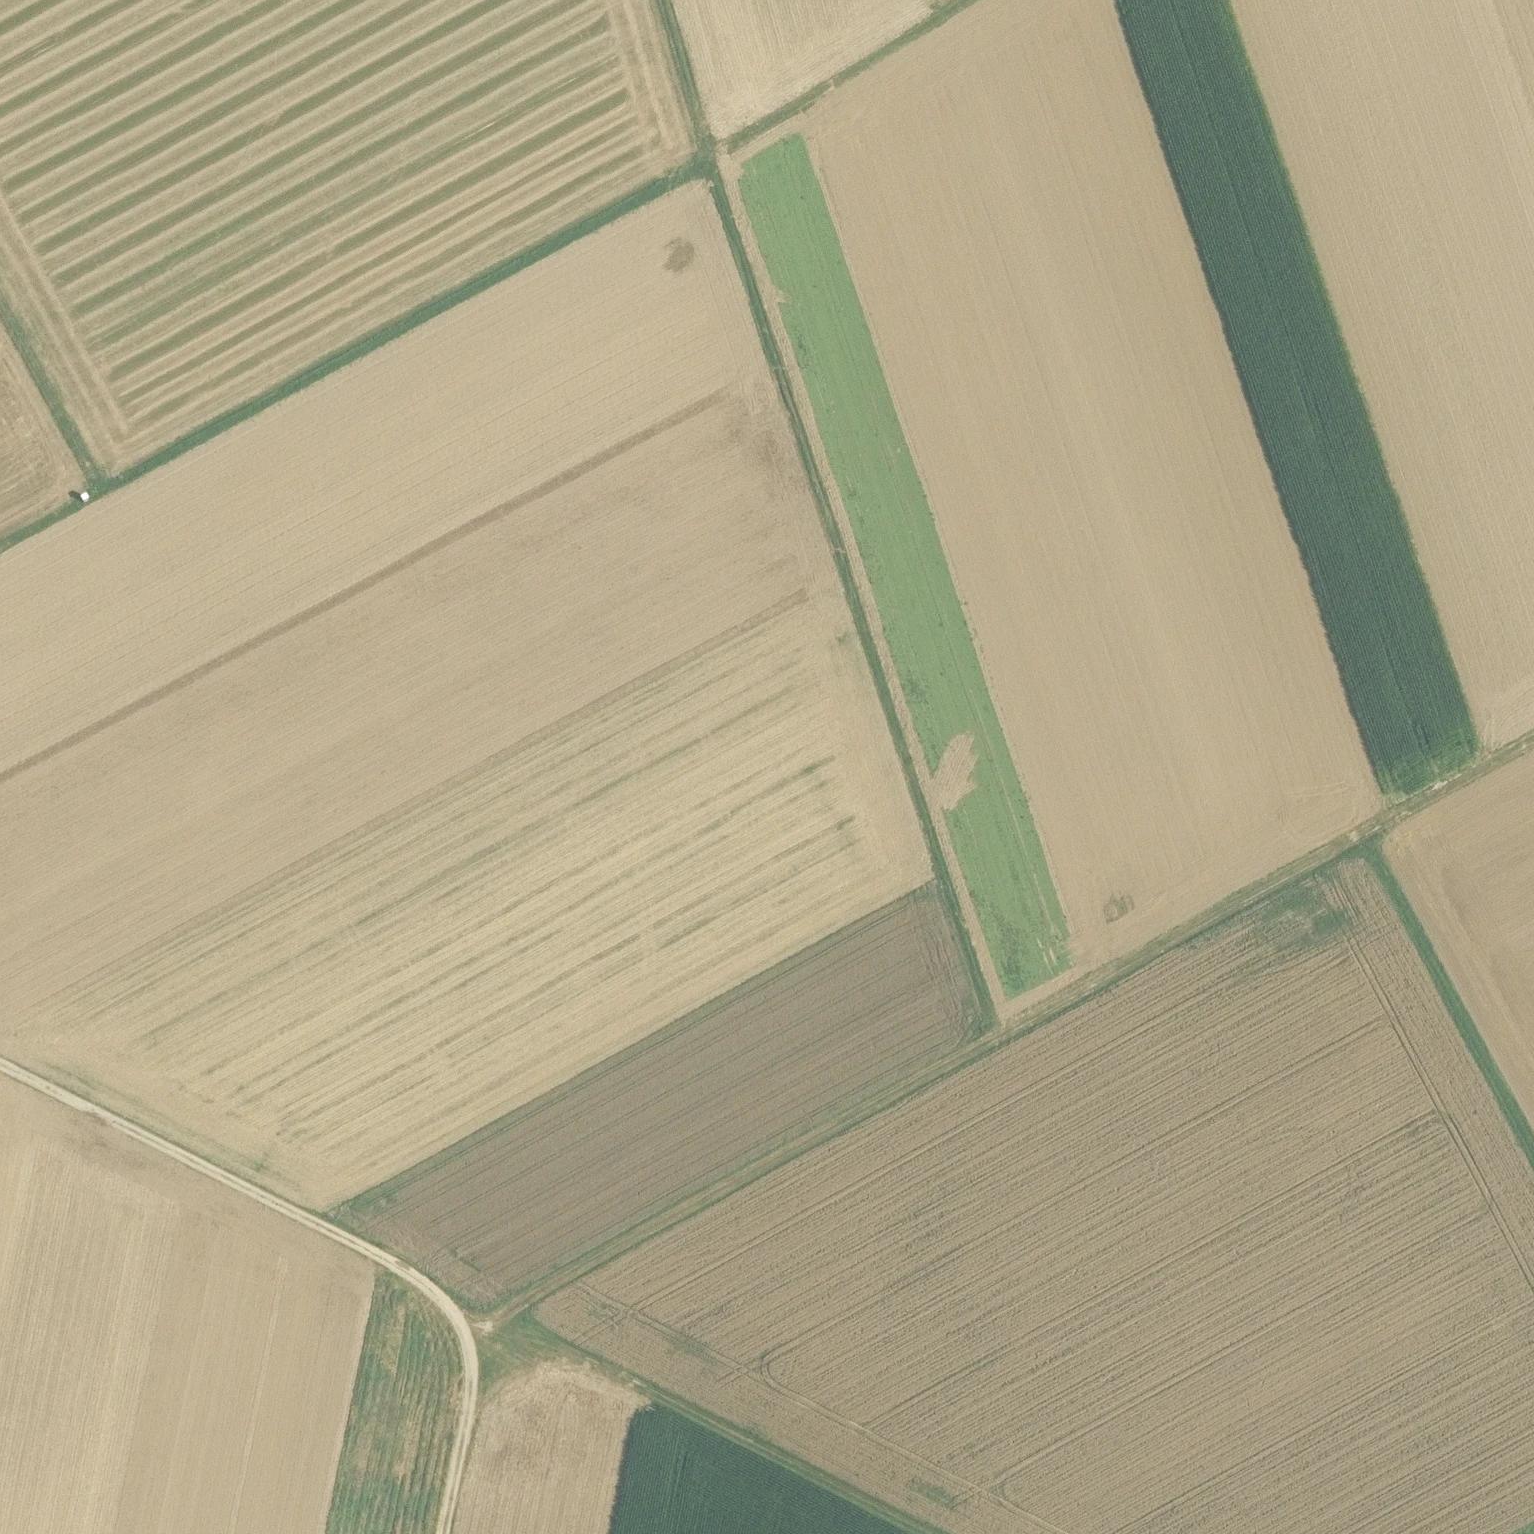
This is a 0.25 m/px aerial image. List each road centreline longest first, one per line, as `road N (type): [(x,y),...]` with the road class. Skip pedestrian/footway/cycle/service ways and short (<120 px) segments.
road 1 (track): [(483,1323),(1533,737)]
road 2 (track): [(967,0),(710,163),(0,552)]
road 3 (track): [(662,0),(1002,1032)]
road 4 (track): [(483,1323),(428,1281),(0,1064)]
road 5 (track): [(483,1323),(517,1326),(922,1533)]
road 6 (track): [(1362,833),(1533,1156)]
road 7 (track): [(445,1533),(483,1323)]
road 8 (track): [(101,497),(0,312)]

